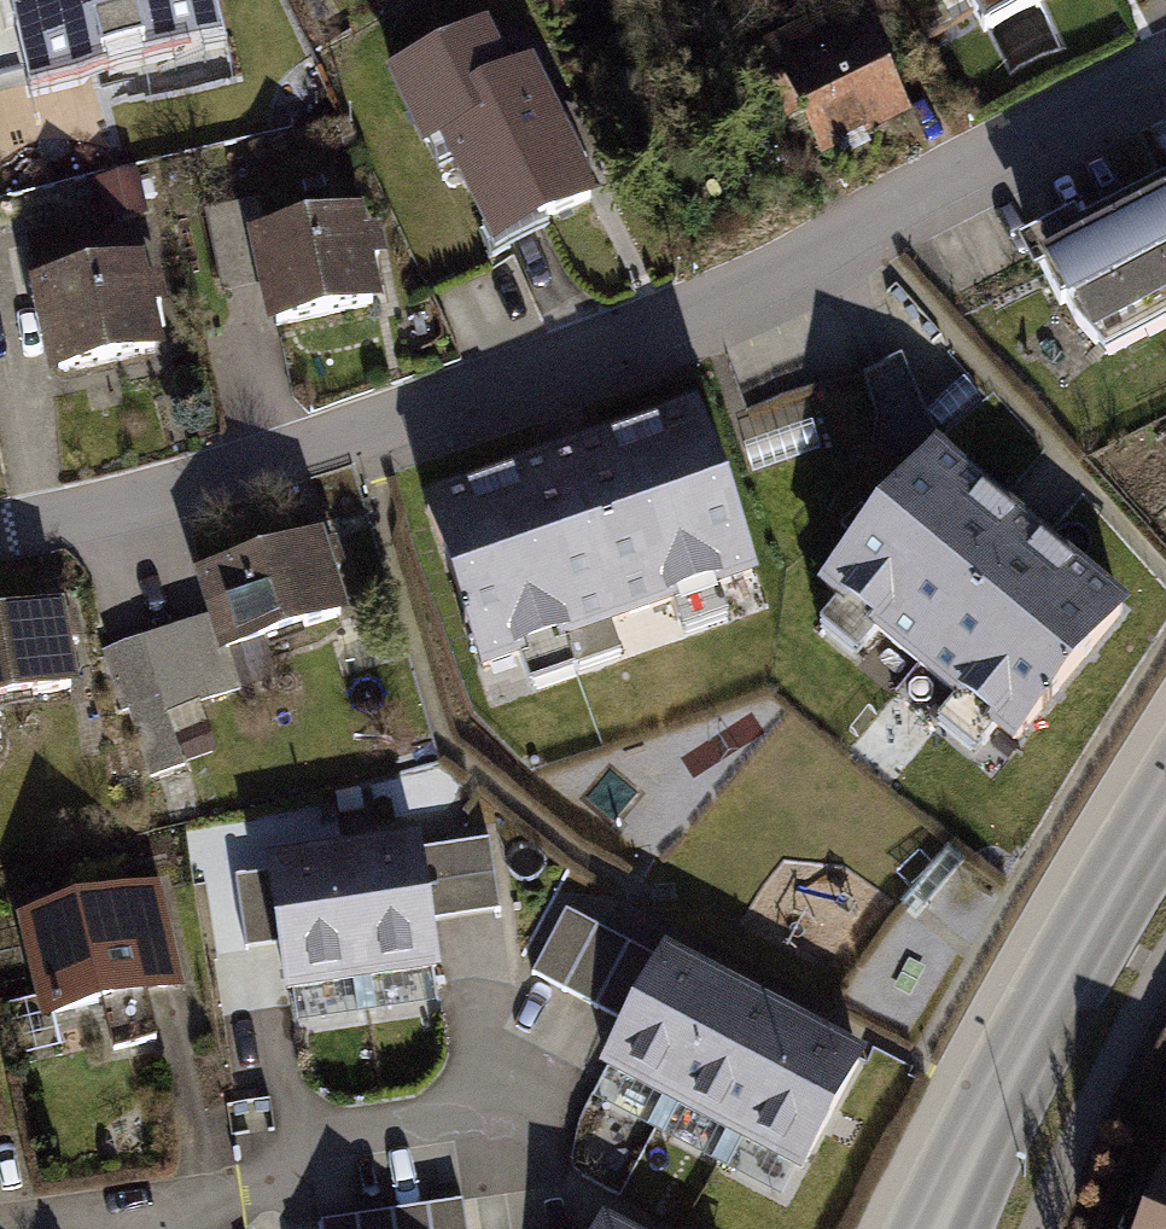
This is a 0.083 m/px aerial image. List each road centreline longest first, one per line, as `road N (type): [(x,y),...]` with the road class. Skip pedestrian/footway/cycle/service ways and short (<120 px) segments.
road 1 (residential): [(0,526),(151,496),(607,345),(811,253),(1165,62)]
road 2 (tertiary): [(942,1228),(1007,1090),(1165,811)]

